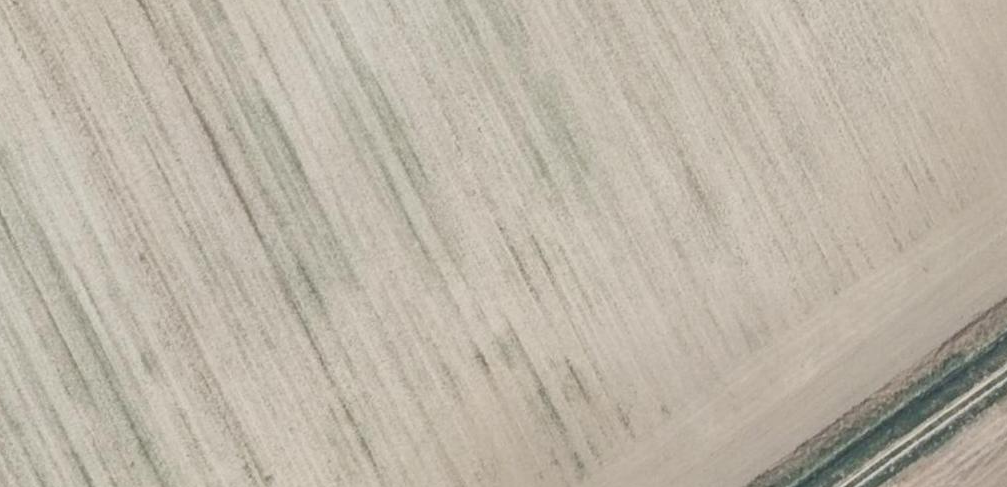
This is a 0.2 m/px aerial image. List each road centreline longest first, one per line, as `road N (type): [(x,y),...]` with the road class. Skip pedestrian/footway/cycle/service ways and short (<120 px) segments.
road 1 (track): [(849,486),(1006,374)]

